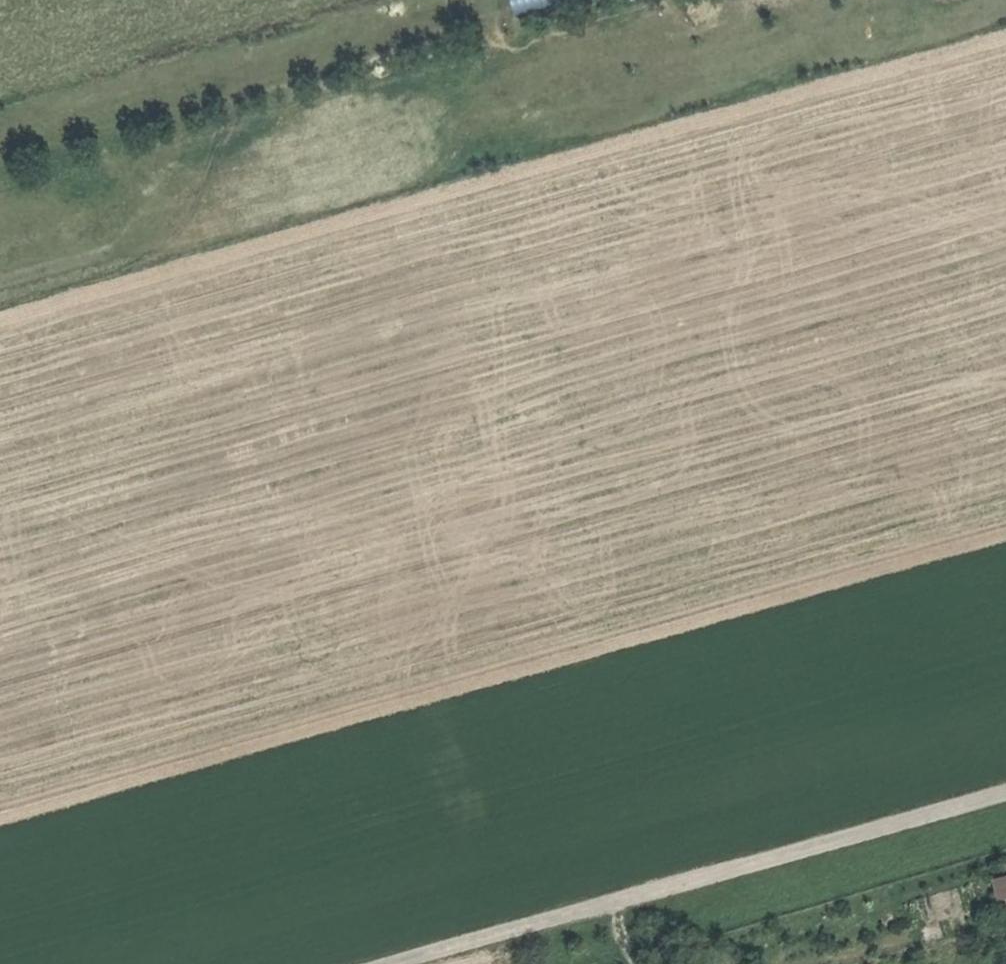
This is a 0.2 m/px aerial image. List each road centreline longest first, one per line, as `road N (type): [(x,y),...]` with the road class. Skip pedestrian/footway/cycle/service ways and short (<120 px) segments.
road 1 (track): [(387,963),(1005,791)]

